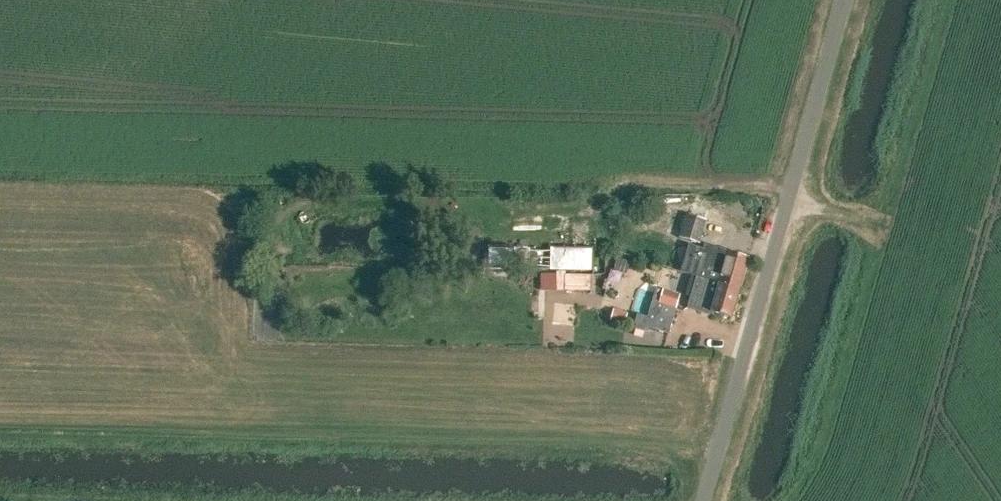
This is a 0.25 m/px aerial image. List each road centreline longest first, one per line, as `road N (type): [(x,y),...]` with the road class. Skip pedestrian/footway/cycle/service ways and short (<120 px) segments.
road 1 (unclassified): [(703,500),(844,0)]

